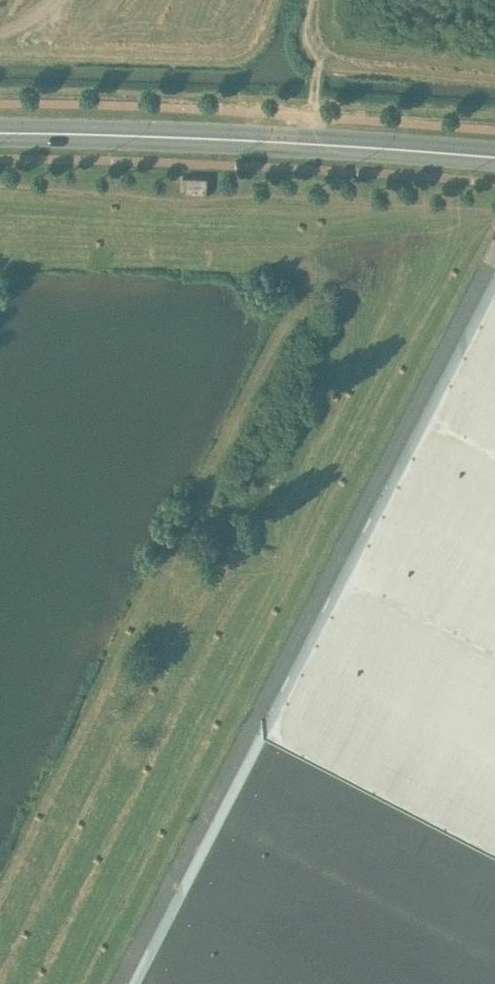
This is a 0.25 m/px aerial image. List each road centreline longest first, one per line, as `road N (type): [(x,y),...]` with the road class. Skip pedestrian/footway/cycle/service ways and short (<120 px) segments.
road 1 (secondary): [(0,133),(494,158)]

